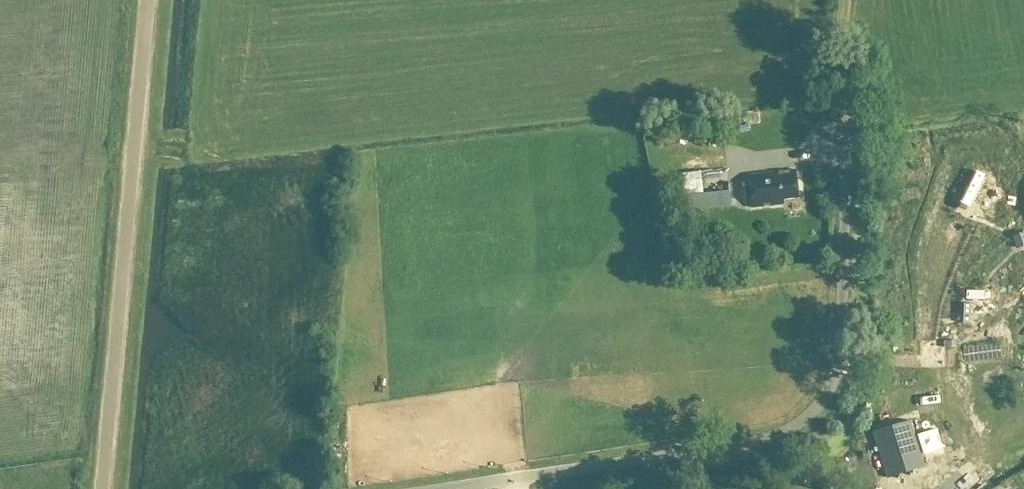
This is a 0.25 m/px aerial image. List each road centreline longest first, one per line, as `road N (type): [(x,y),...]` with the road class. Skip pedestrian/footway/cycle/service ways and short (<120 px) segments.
road 1 (unclassified): [(457,488),(753,445),(818,408),(837,371),(841,336),(842,118)]
road 2 (unclassified): [(103,488),(147,0)]

